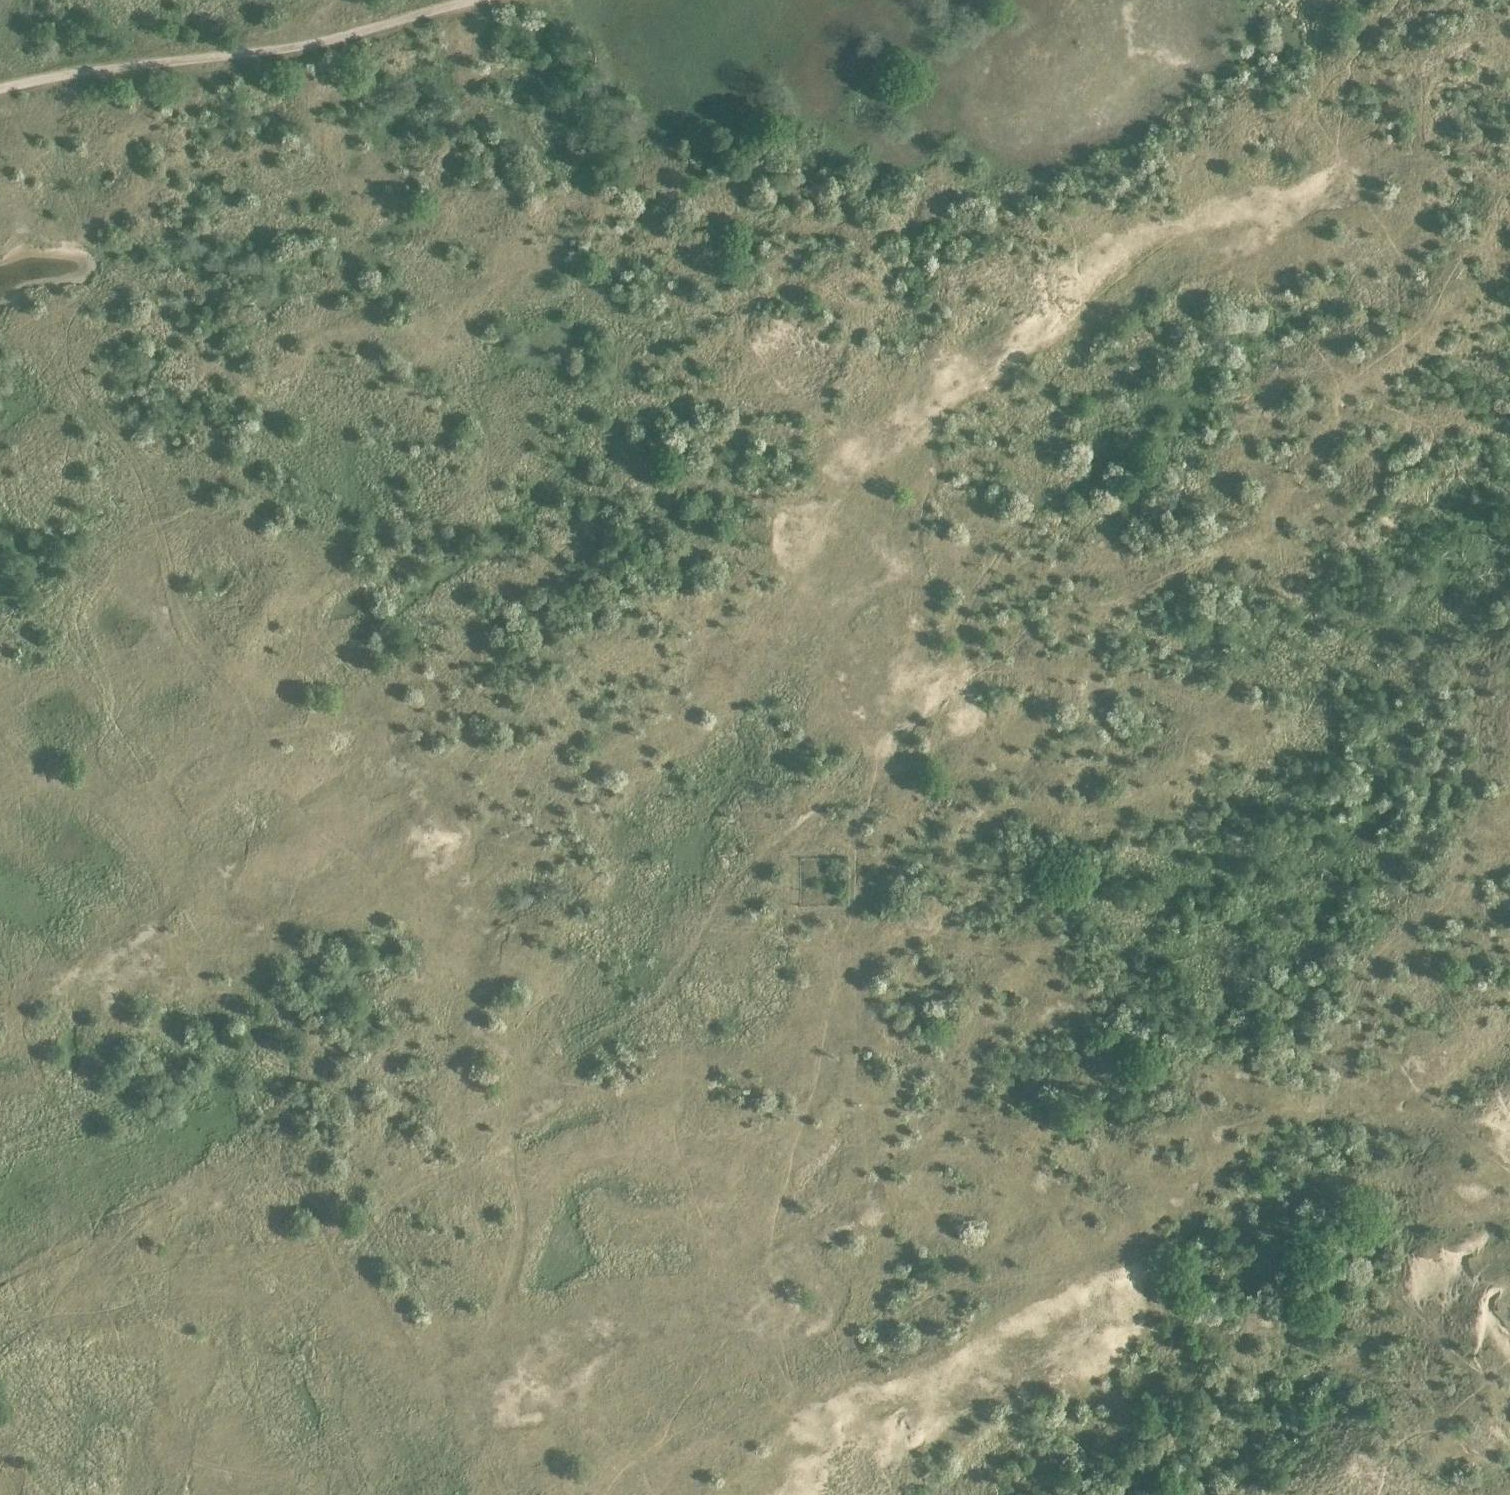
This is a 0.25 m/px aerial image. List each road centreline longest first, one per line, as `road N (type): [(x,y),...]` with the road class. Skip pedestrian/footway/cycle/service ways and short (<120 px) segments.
road 1 (track): [(0,89),(356,33),(470,0)]

